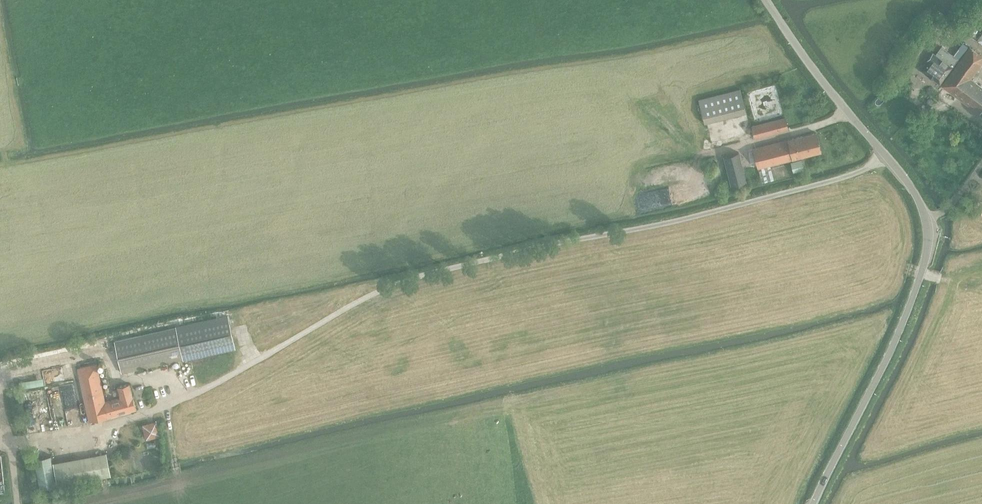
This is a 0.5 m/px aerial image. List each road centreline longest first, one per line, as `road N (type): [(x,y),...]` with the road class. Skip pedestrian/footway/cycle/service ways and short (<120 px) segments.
road 1 (tertiary): [(814,503),(898,334),(929,234),(908,182),(766,0)]

